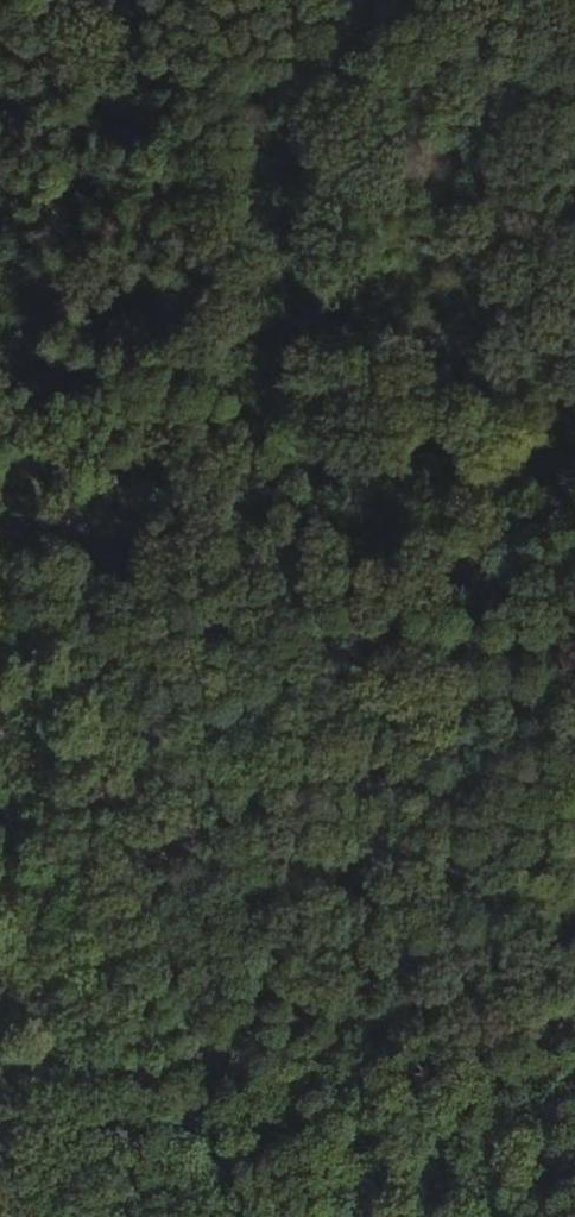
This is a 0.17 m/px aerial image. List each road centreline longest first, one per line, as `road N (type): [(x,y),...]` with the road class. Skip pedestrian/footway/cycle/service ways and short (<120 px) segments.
road 1 (track): [(0,488),(574,612)]

